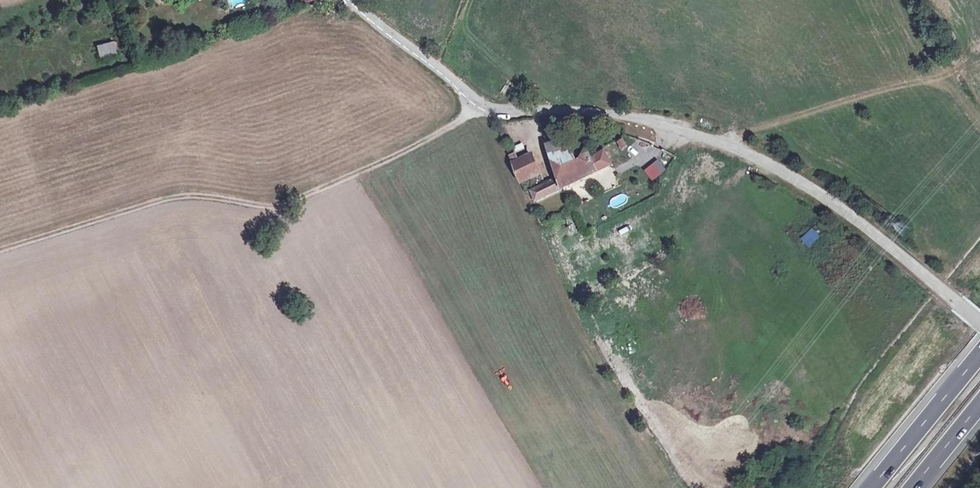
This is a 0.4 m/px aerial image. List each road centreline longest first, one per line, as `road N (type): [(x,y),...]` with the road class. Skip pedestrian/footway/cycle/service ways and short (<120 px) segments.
road 1 (residential): [(979,323),(791,177),(746,153),(643,121),(494,110),(350,0)]
road 2 (track): [(472,101),(458,121),(296,199),(263,206),(190,193),(0,249)]
road 3 (motorway): [(979,354),(872,487)]

